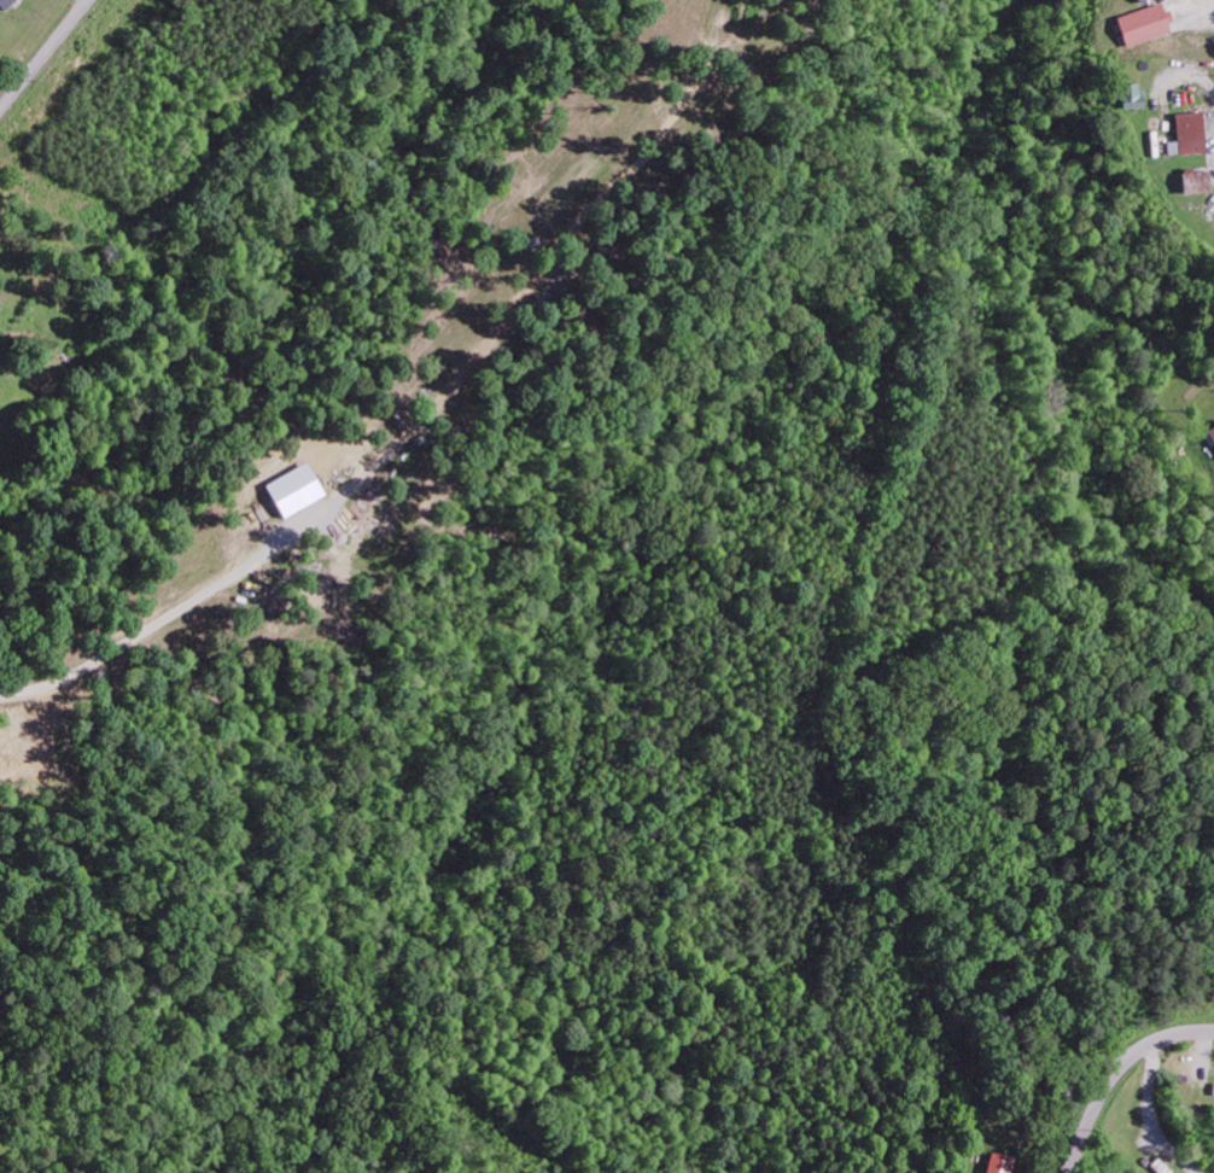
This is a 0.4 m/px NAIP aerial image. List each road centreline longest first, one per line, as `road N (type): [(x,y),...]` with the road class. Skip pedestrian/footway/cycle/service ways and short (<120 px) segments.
road 1 (residential): [(1066,1172),(1090,1110),(1133,1054),(1179,1033),(1213,1030)]

